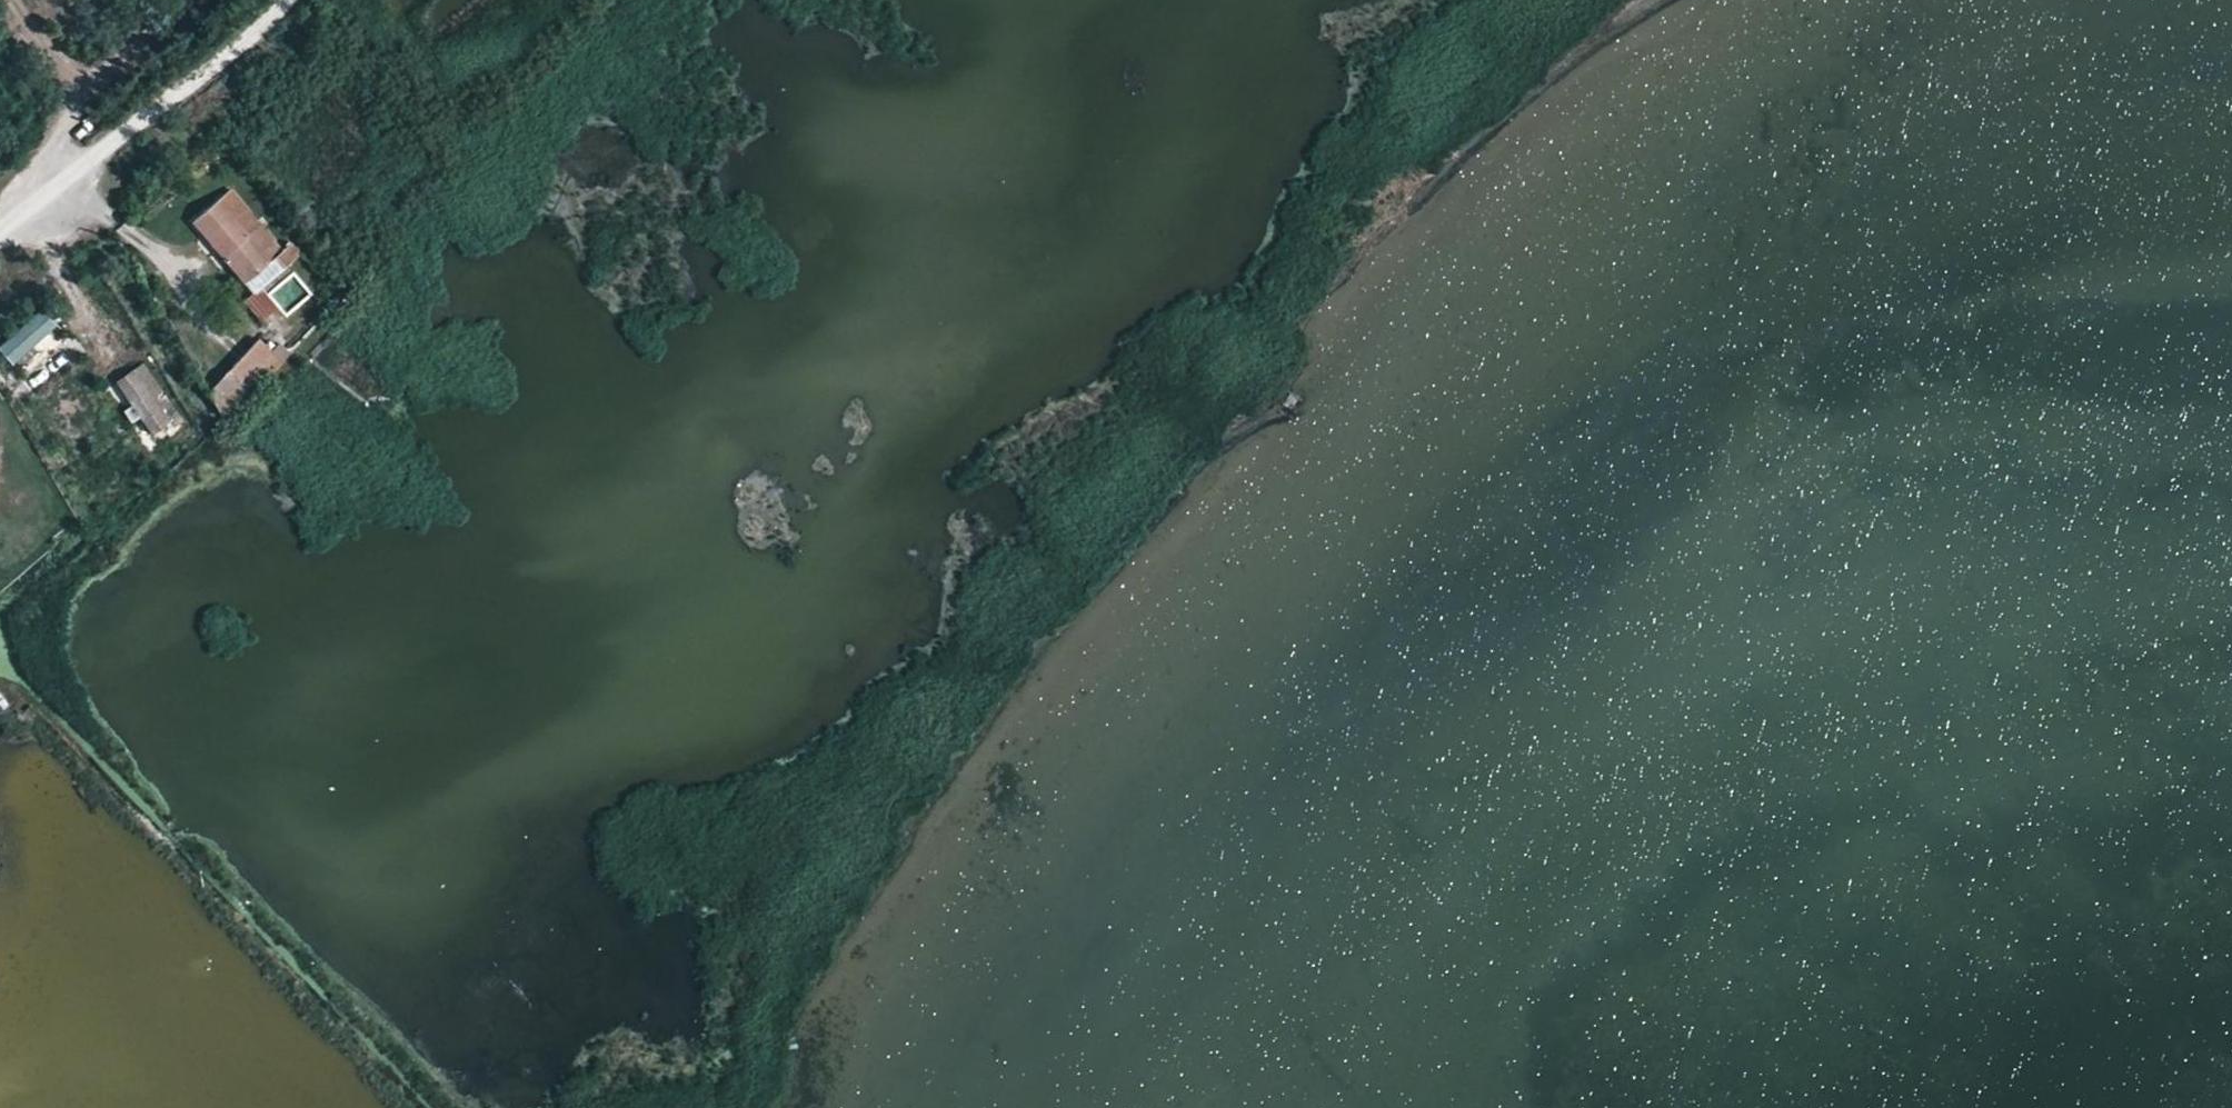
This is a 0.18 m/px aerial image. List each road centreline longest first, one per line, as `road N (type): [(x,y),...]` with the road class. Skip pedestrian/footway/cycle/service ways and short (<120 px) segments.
road 1 (track): [(0,233),(270,22),(287,0)]

